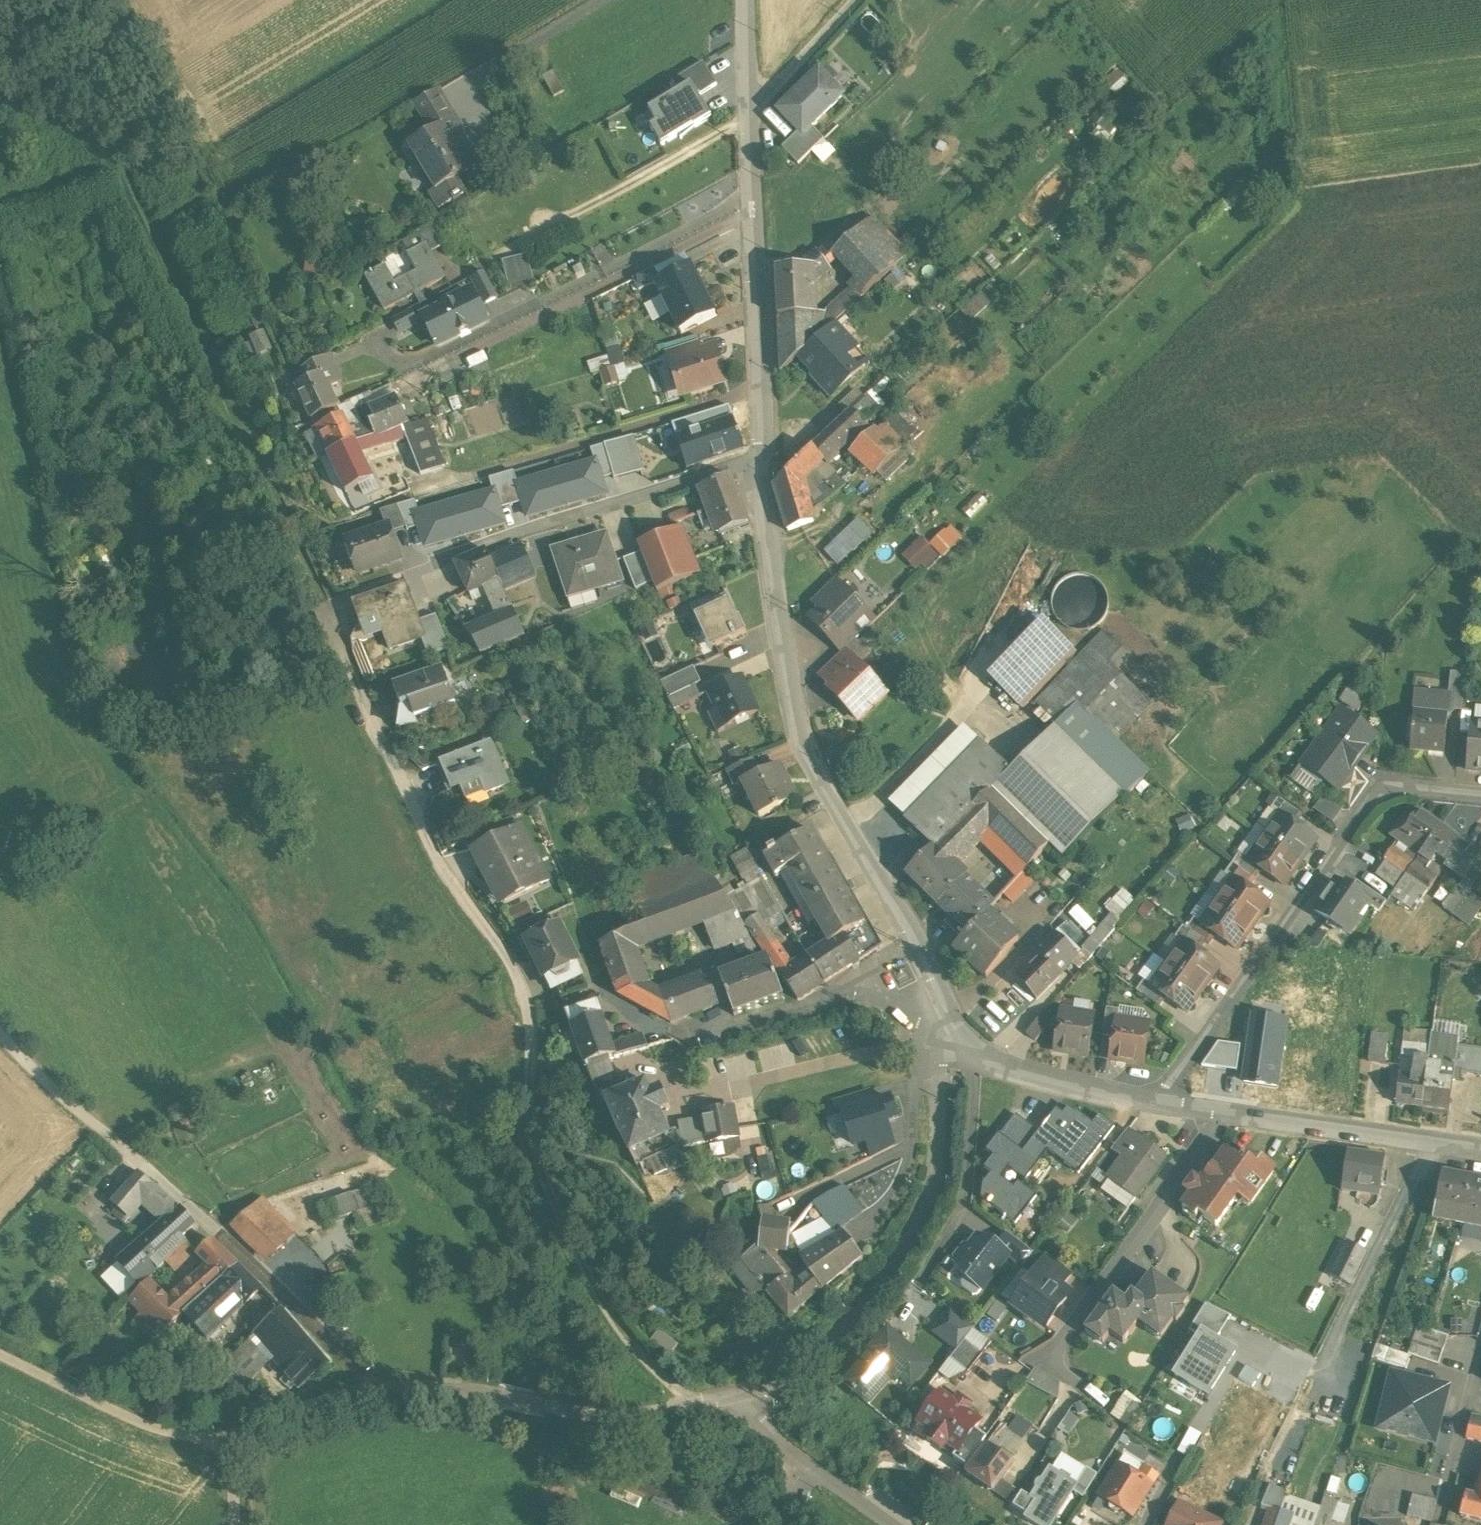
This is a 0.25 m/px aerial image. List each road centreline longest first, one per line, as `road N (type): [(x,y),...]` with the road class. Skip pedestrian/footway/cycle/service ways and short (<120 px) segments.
road 1 (track): [(16,0),(64,45),(375,713),(436,866),(519,984),(528,1026),(528,1140),(554,1218),(611,1317),(671,1379),(709,1400)]
road 2 (residential): [(747,0),(763,449),(788,678),(804,743),(911,936),(960,1048)]
road 3 (residential): [(1480,795),(1382,782),(1162,1099)]
road 4 (residential): [(960,1048),(937,1073),(929,1191),(871,1292),(824,1346),(771,1378),(709,1400)]
road 5 (residential): [(1213,1107),(1204,1134),(1049,1360),(1123,1411)]
road 6 (residential): [(1213,1107),(1480,1145)]
road 7 (track): [(228,1436),(158,1427),(0,1354)]
road 8 (residential): [(908,1524),(709,1400)]
road 9 (residential): [(960,1048),(1017,1071),(1162,1099)]

